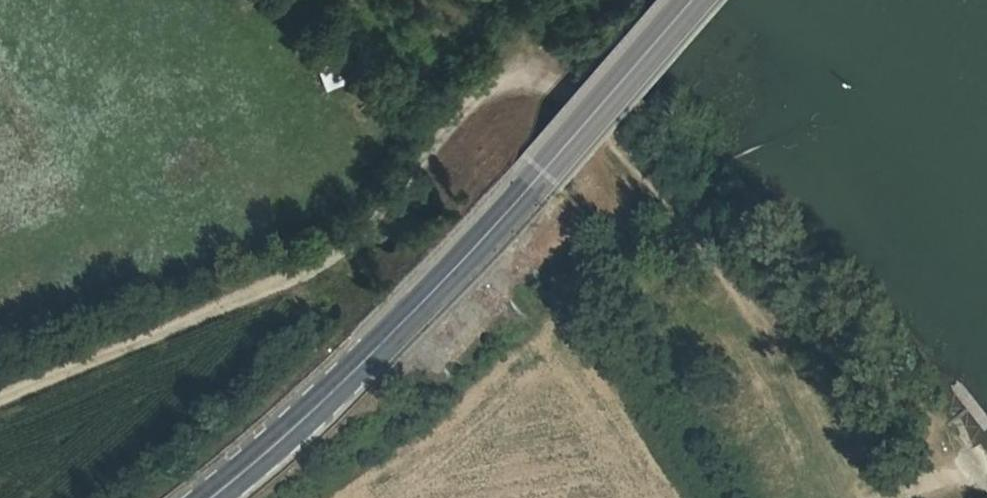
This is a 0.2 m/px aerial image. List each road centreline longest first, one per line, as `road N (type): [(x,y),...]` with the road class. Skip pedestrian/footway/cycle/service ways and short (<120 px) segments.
road 1 (track): [(0,397),(344,252),(476,104),(538,83),(763,308),(877,495)]
road 2 (secondary): [(547,167),(407,320),(217,497)]
road 3 (secondary): [(547,167),(694,0)]

